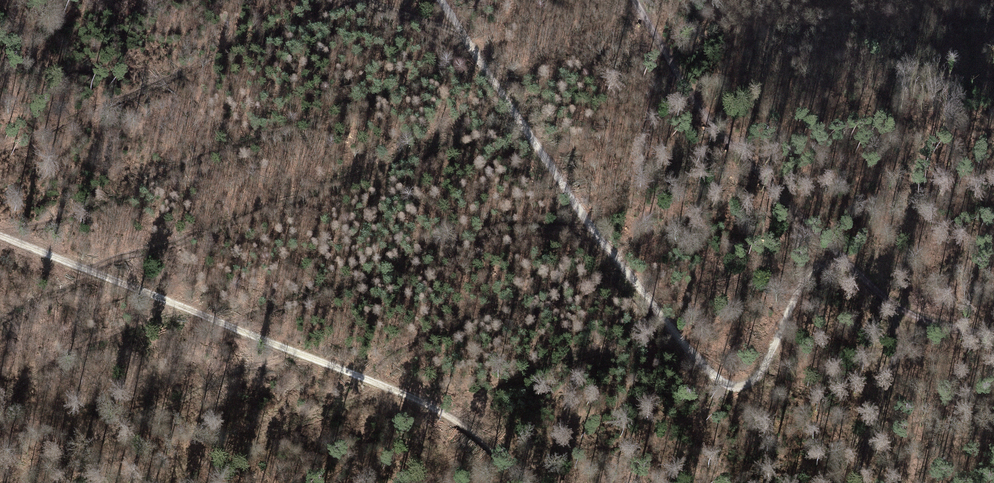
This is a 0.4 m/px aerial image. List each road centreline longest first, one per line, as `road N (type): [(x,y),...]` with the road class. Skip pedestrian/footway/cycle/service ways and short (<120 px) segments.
road 1 (track): [(527,482),(454,417),(0,237)]
road 2 (track): [(634,0),(707,121),(837,265),(890,308),(993,342)]
road 3 (track): [(440,0),(575,208),(721,387)]
road 4 (track): [(837,265),(803,277),(751,383),(721,387)]
road 5 (track): [(851,482),(896,349),(890,308)]

